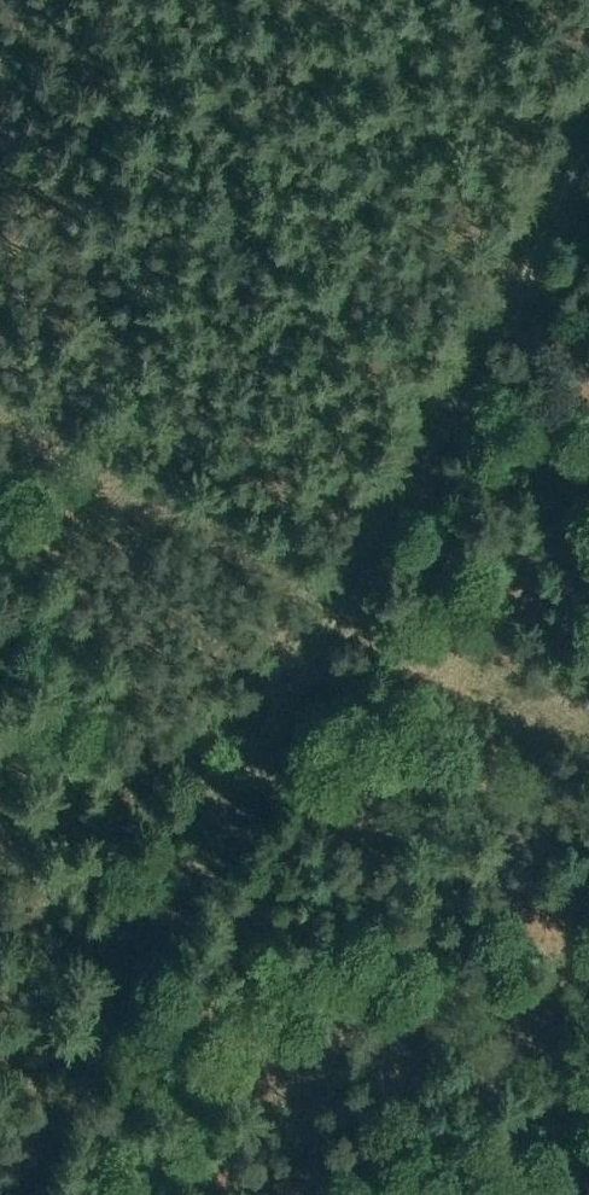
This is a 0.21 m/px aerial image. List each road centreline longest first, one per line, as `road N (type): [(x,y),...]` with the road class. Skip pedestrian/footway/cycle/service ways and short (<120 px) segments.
road 1 (track): [(19,1194),(588,130)]
road 2 (track): [(338,592),(0,407)]
road 3 (track): [(338,592),(588,733)]

